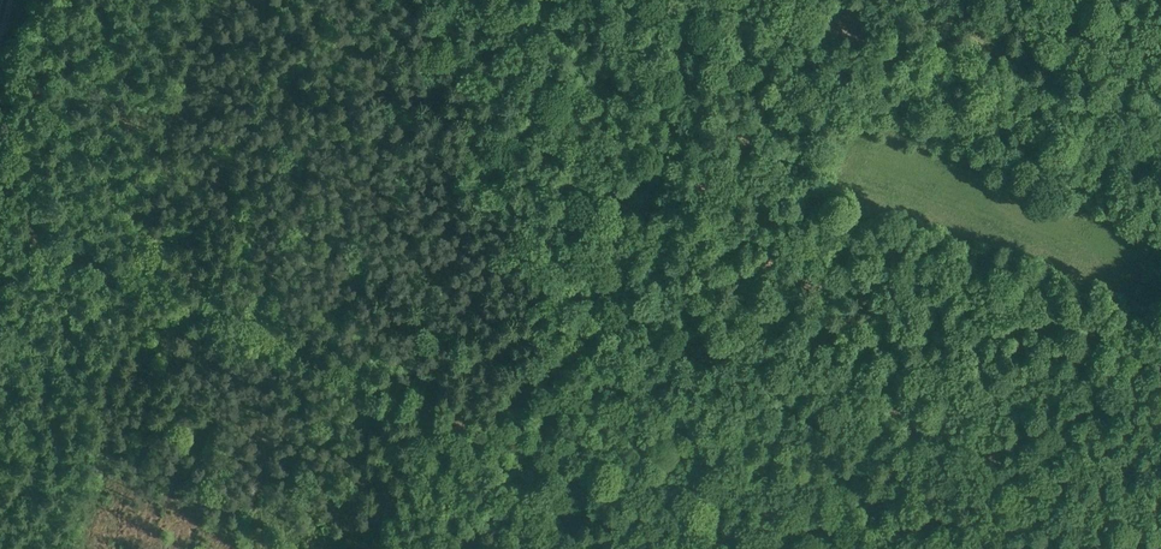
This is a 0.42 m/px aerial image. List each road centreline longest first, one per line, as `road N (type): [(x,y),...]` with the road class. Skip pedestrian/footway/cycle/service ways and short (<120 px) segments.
road 1 (track): [(489,548),(708,0)]

